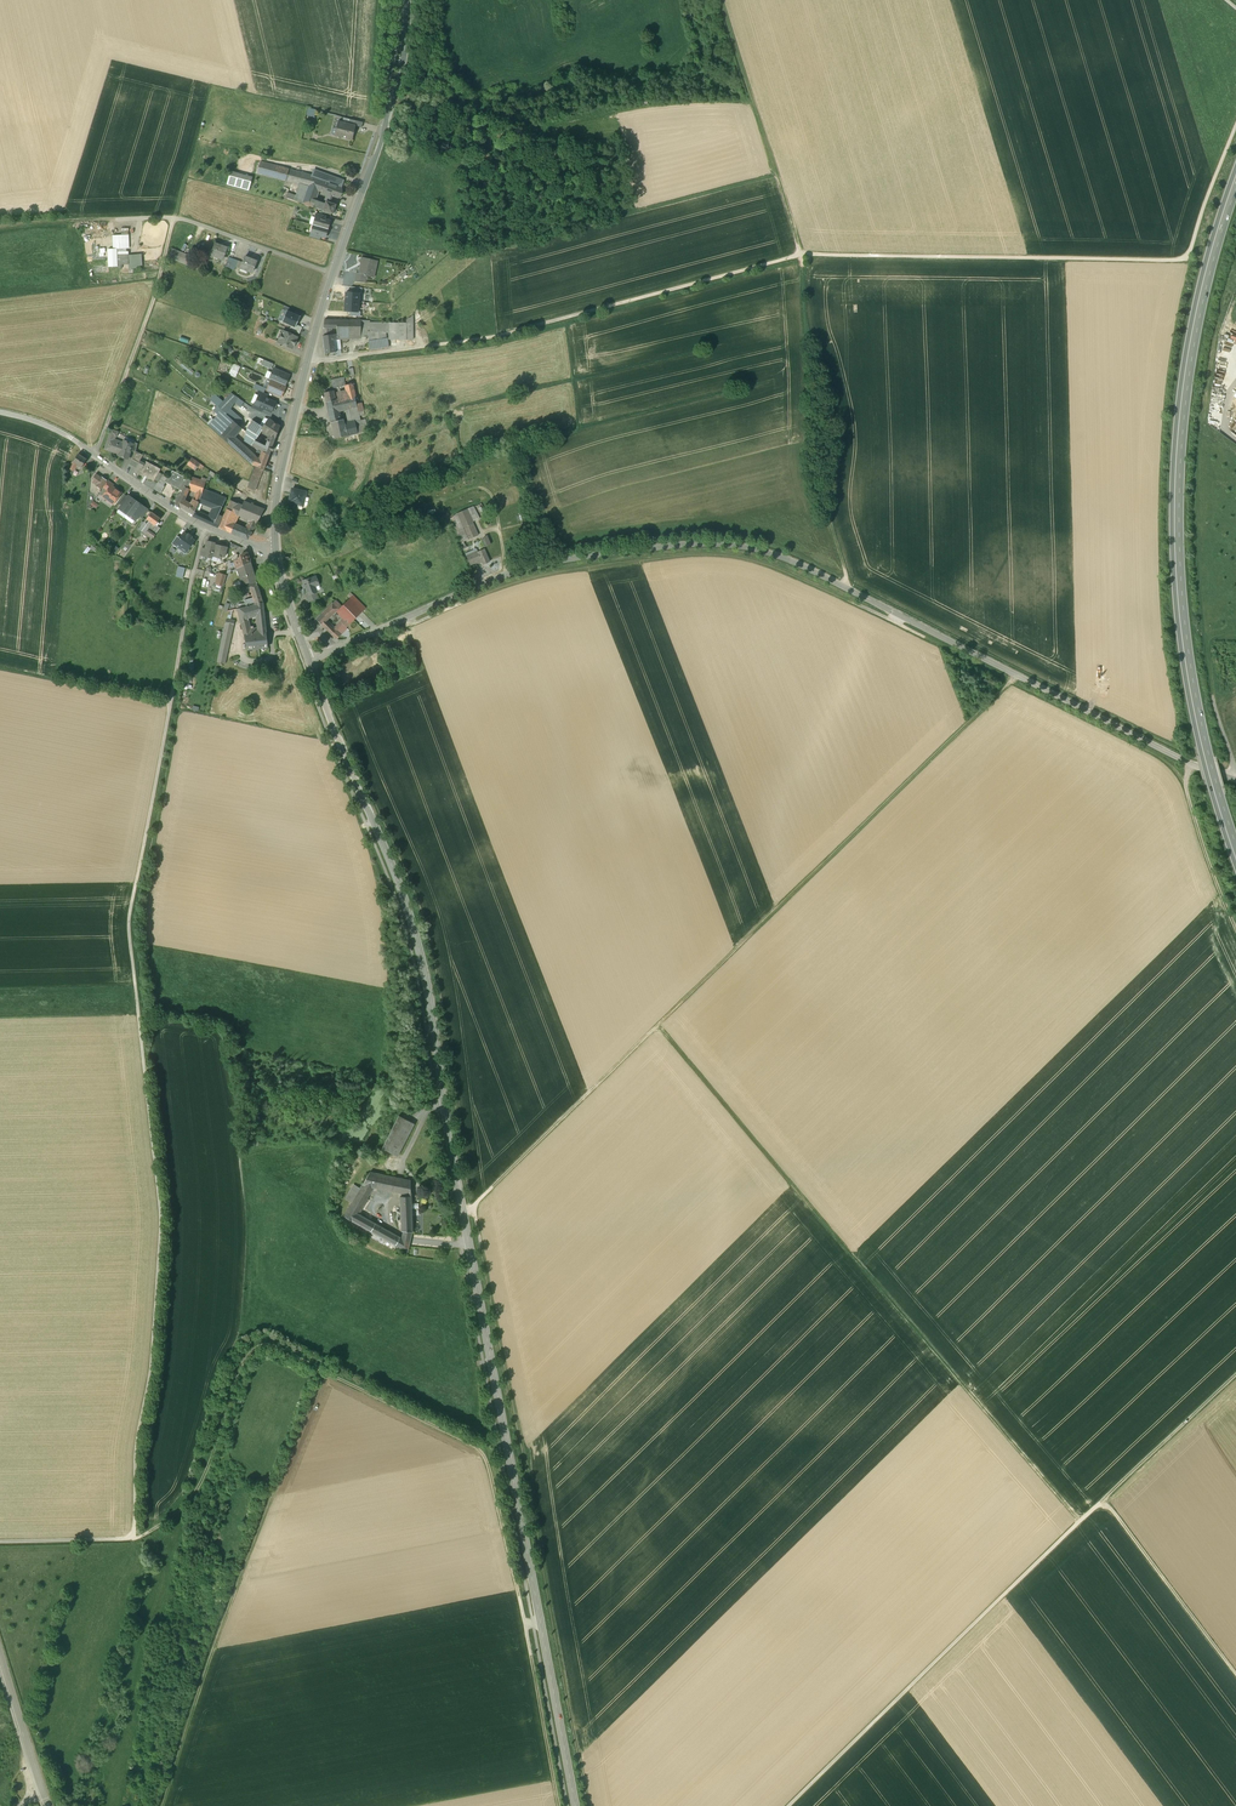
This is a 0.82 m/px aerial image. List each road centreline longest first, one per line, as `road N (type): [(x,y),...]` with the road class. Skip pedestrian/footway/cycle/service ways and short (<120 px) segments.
road 1 (tertiary): [(576,1805),(420,953),(309,660)]
road 2 (track): [(308,357),(501,336),(800,254),(1184,259),(1235,127)]
road 3 (tertiary): [(309,660),(522,569),(673,544),(741,544),(796,563),(1235,781)]
road 4 (track): [(170,702),(129,923),(160,1234),(134,1459),(134,1538)]
road 5 (track): [(464,1213),(1015,674)]
road 6 (track): [(1083,1519),(659,1025)]
road 7 (trunk): [(1217,792),(1188,665),(1177,494),(1198,311),(1235,179)]
road 8 (track): [(588,1805),(474,1206)]
road 9 (track): [(846,587),(829,511),(801,263),(722,0)]
road 10 (track): [(560,1805),(482,1453),(324,1371)]
road 11 (track): [(1235,781),(1205,650),(1197,530),(1202,399),(1235,250)]
road 12 (track): [(901,616),(895,622),(764,564),(701,554),(549,574),(414,622),(411,615)]
road 13 (track): [(162,1805),(224,1619),(324,1371)]
road 14 (track): [(1104,1500),(789,1805)]
road 15 (tertiary): [(0,412),(56,430),(204,526),(275,550)]
road 16 (track): [(324,1371),(257,1346),(238,1370),(195,1492),(170,1518),(134,1538)]
road 17 (tertiary): [(333,274),(400,86),(407,0)]
road 18 (tertiary): [(275,550),(277,490),(333,274)]
road 19 (track): [(174,218),(158,288),(94,456)]
road 20 (track): [(1104,1500),(1235,1673)]
road 21 (track): [(1188,762),(1186,789),(1235,935)]
road 22 (track): [(1235,1376),(1104,1500)]
road 23 (track): [(204,526),(170,702)]
road 24 (track): [(174,218),(0,226)]
road 25 (track): [(0,668),(170,702)]
road 26 (residential): [(333,274),(174,218)]
road 27 (tertiary): [(47,1805),(0,1654)]
road 28 (track): [(775,175),(632,213)]
road 29 (track): [(134,1538),(0,1542)]

